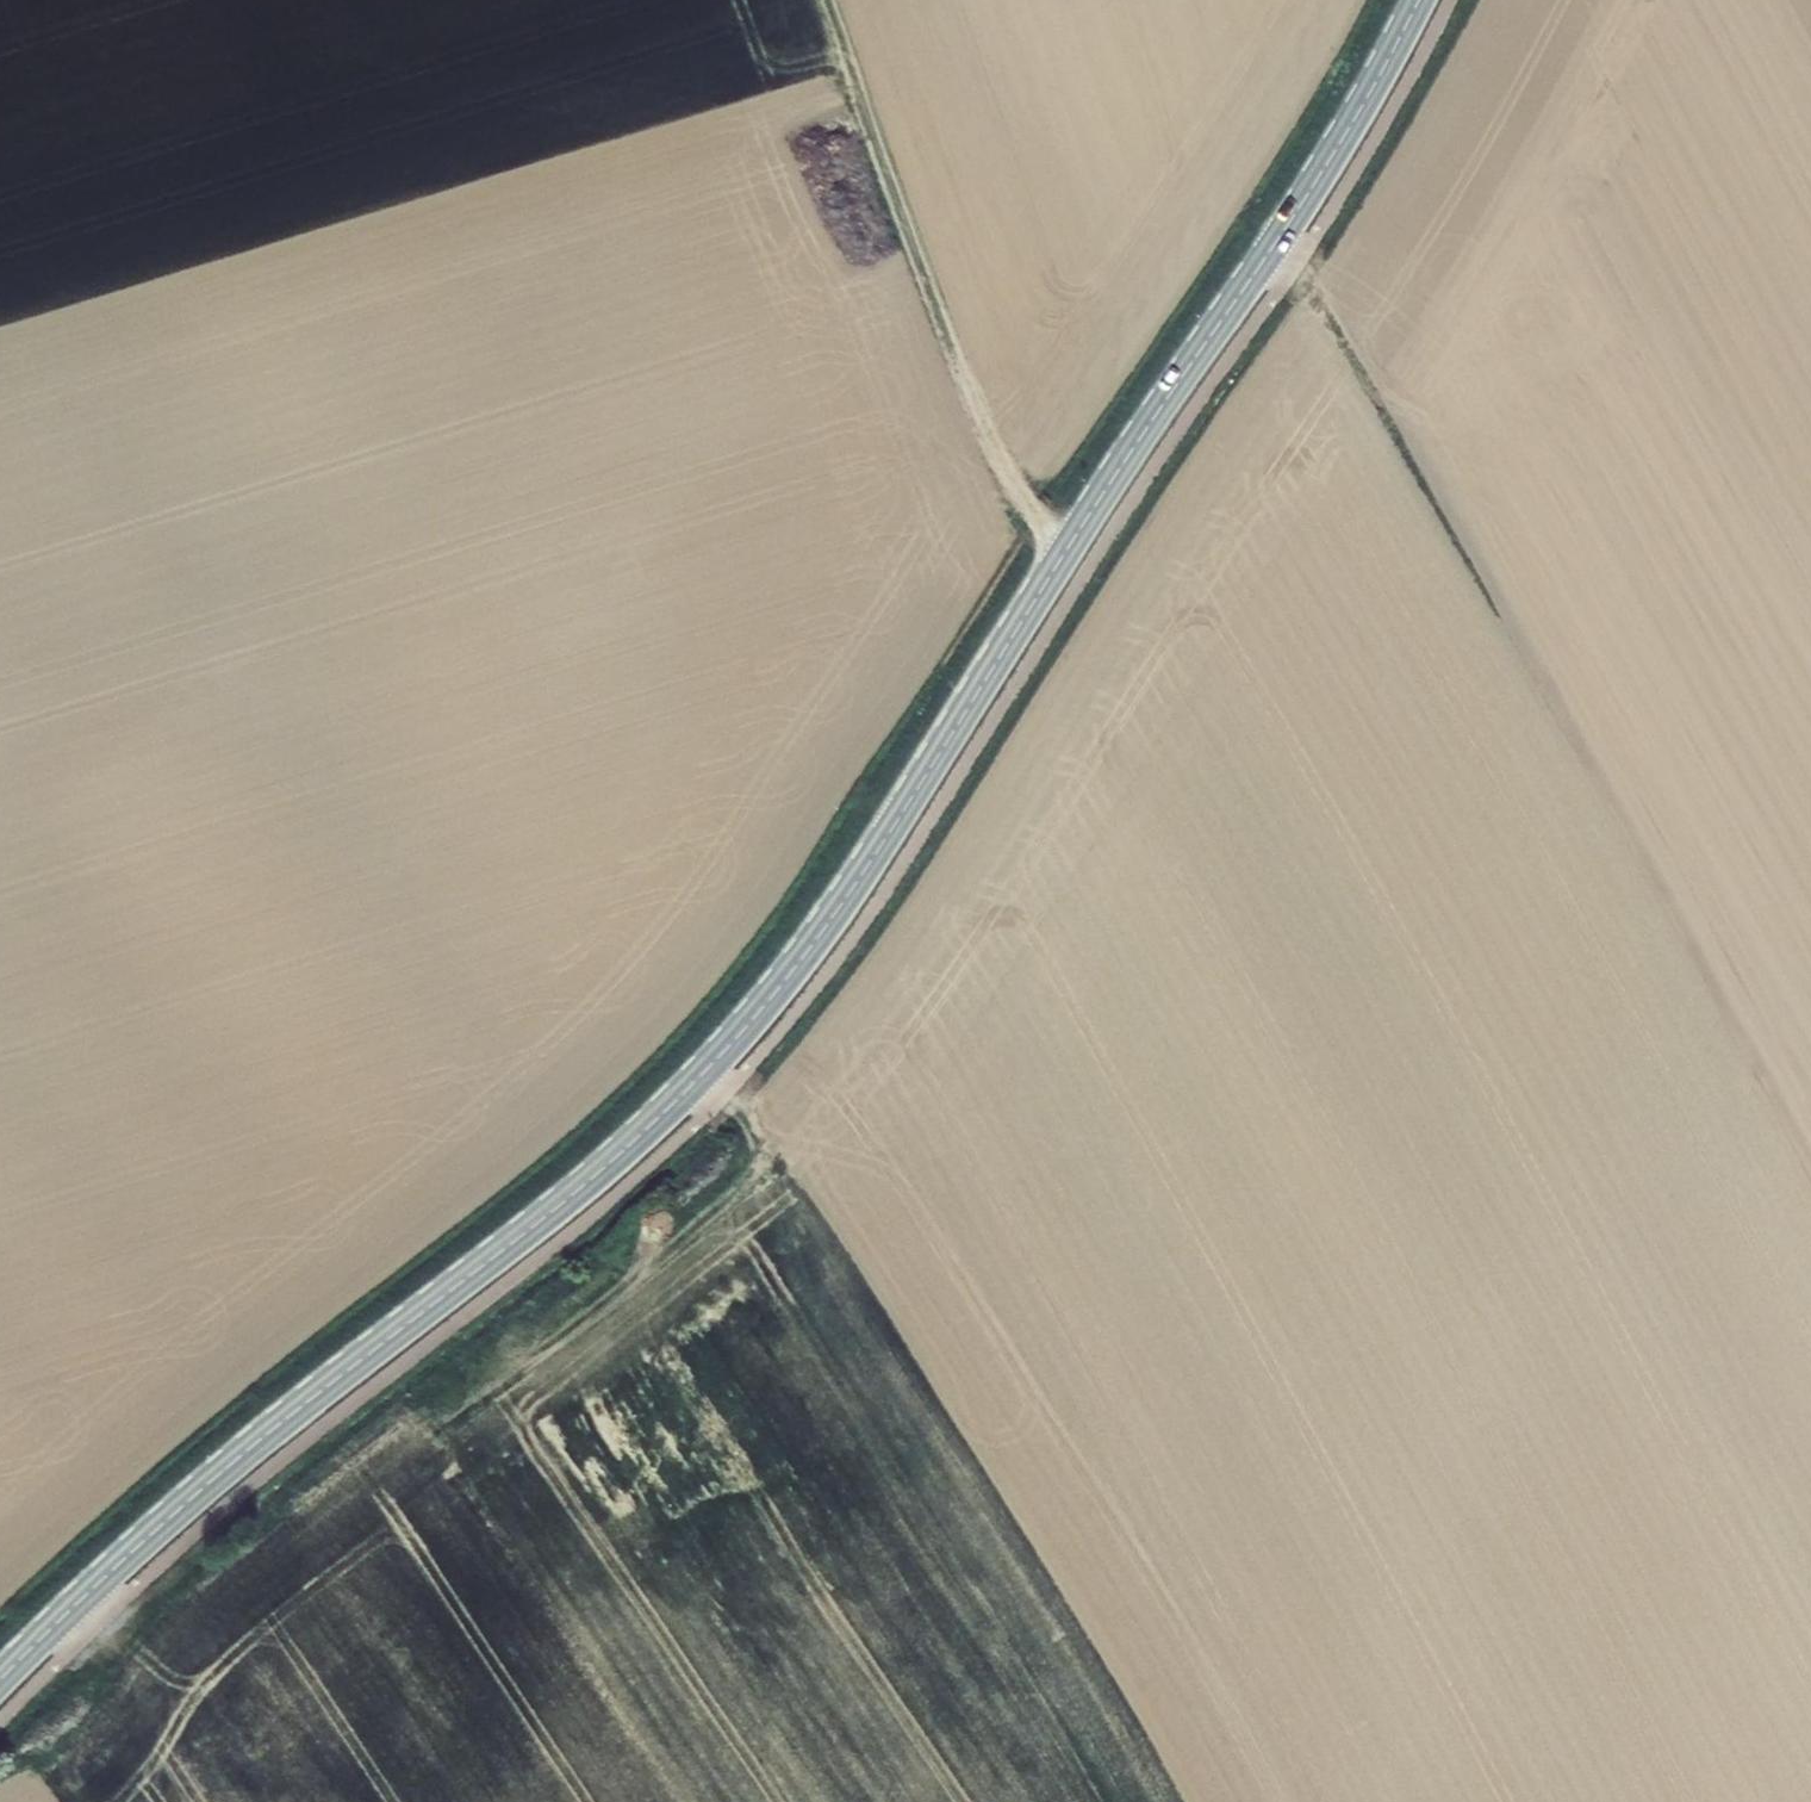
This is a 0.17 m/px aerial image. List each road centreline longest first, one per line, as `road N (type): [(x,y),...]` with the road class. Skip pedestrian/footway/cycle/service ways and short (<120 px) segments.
road 1 (tertiary): [(1417,0),(1301,205),(799,954),(634,1143),(87,1595),(0,1682)]

